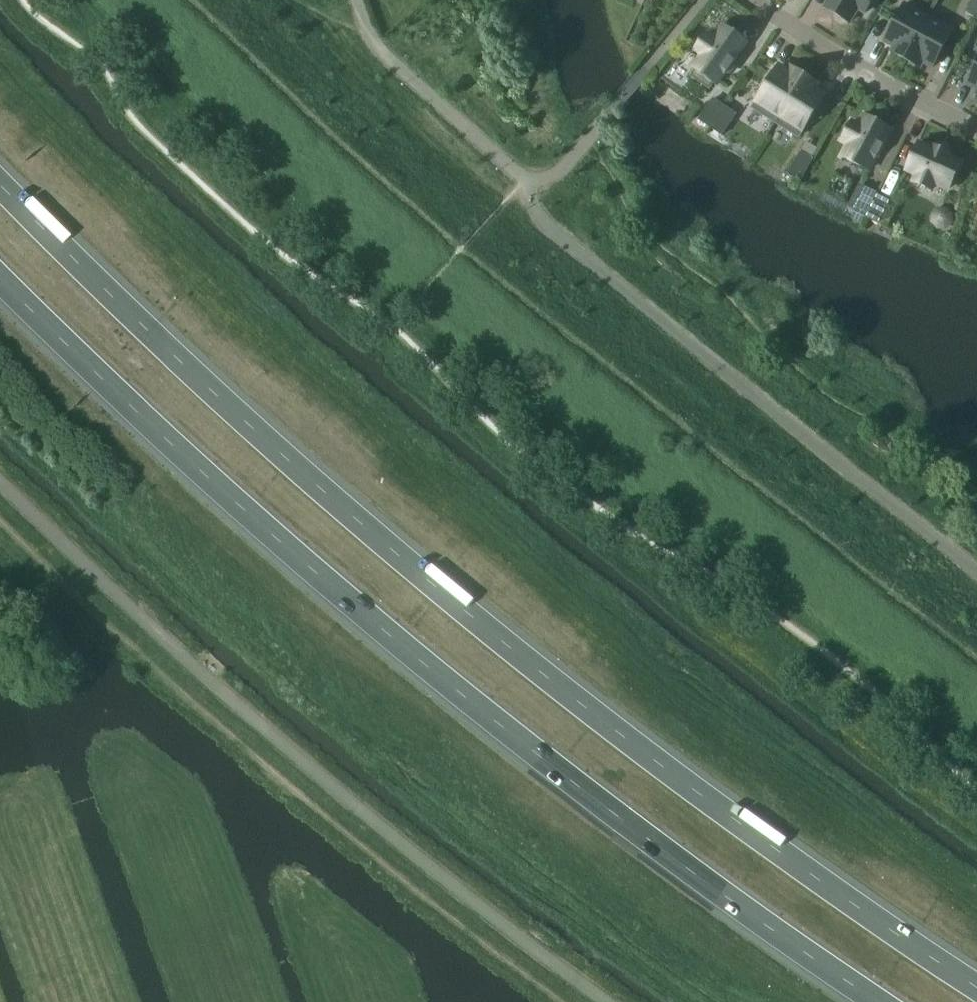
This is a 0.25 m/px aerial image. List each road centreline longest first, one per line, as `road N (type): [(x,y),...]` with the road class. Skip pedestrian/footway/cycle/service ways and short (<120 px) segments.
road 1 (trunk): [(976,987),(781,853),(469,616),(249,426),(0,185)]
road 2 (track): [(27,0),(88,52),(127,108),(266,242),(392,325),(593,509),(727,585),(850,673),(976,788)]
road 3 (trunk): [(0,281),(206,476),(430,670),(728,899),(879,1001)]
road 4 (residential): [(976,129),(757,0)]

